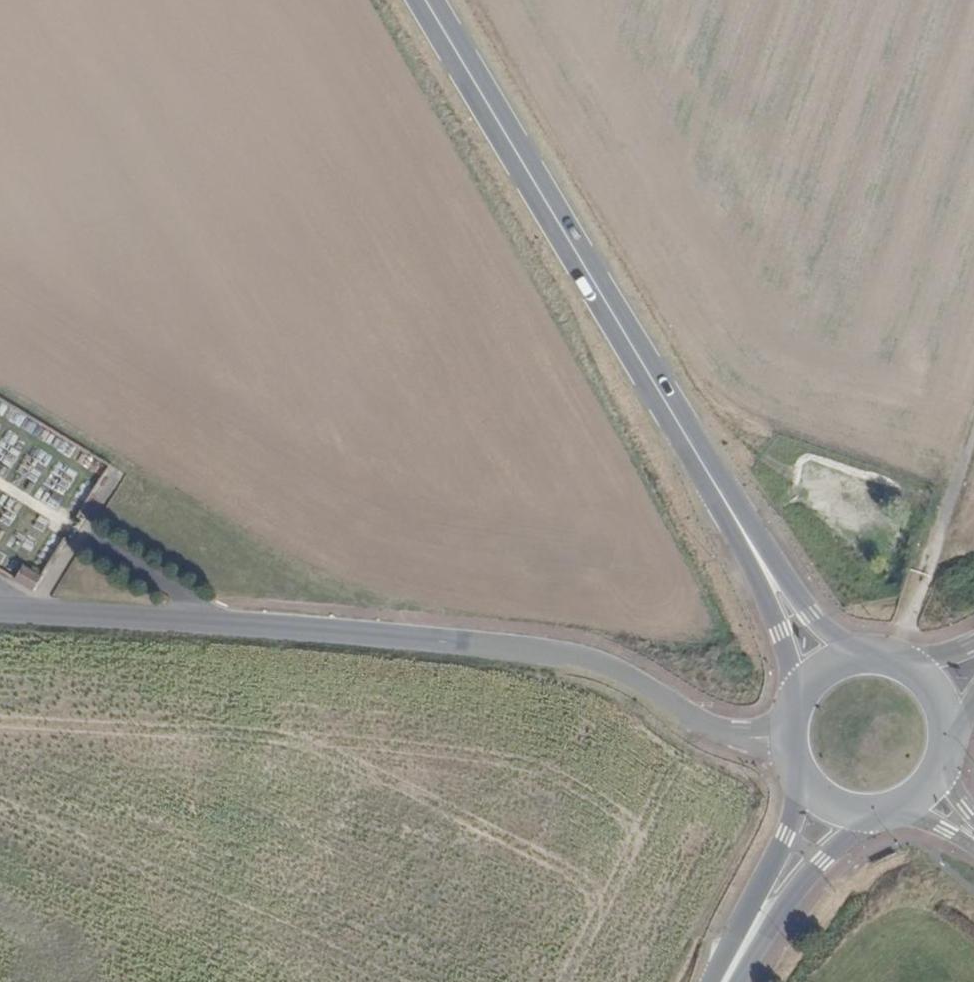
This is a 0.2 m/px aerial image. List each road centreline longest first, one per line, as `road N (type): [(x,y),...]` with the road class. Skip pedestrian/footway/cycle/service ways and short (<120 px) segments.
road 1 (unclassified): [(786,738),(739,737),(597,667),(545,653),(190,618),(0,609)]
road 2 (secondary): [(428,0),(743,532)]
road 3 (track): [(973,422),(894,659)]
road 4 (secondary): [(727,981),(820,860),(883,811)]
road 5 (secondary): [(799,776),(789,838),(719,981)]
road 6 (secondary): [(743,532),(781,629),(795,697)]
road 7 (secondary): [(862,654),(810,614),(743,532)]

